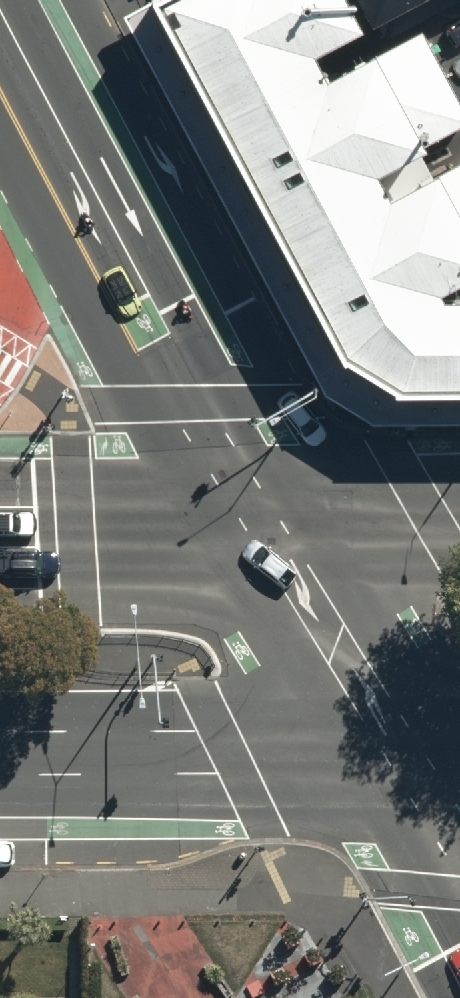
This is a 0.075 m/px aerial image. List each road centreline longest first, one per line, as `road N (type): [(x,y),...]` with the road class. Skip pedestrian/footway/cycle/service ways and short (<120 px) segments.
road 1 (secondary): [(1,22),(270,530)]
road 2 (primary): [(412,762),(0,759)]
road 3 (primary): [(0,345),(14,313),(23,212),(1,22)]
road 4 (secondary): [(270,530),(412,762)]
road 5 (primary): [(0,529),(270,530)]
road 6 (primary): [(270,530),(459,529)]

